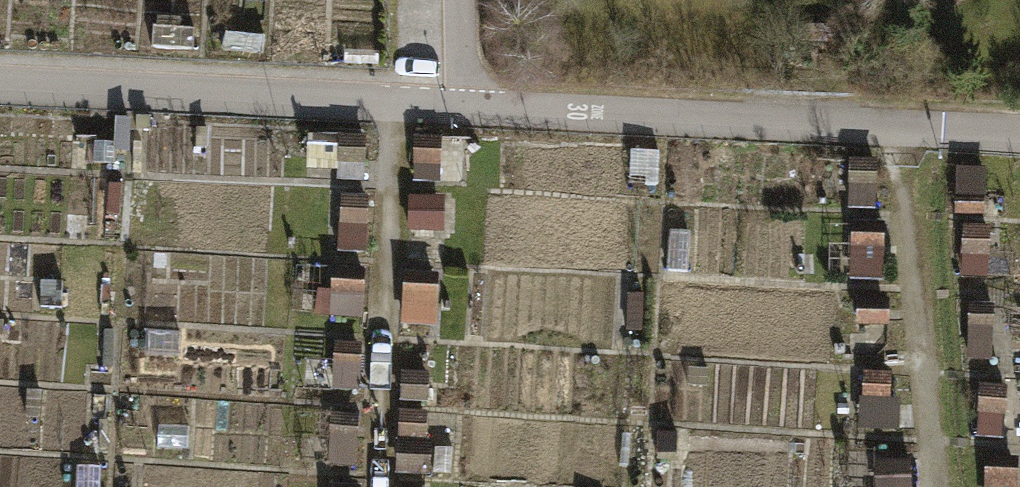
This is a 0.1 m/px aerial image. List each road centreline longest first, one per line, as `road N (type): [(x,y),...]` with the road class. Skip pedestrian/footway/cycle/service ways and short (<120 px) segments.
road 1 (unclassified): [(0,80),(1019,124)]

